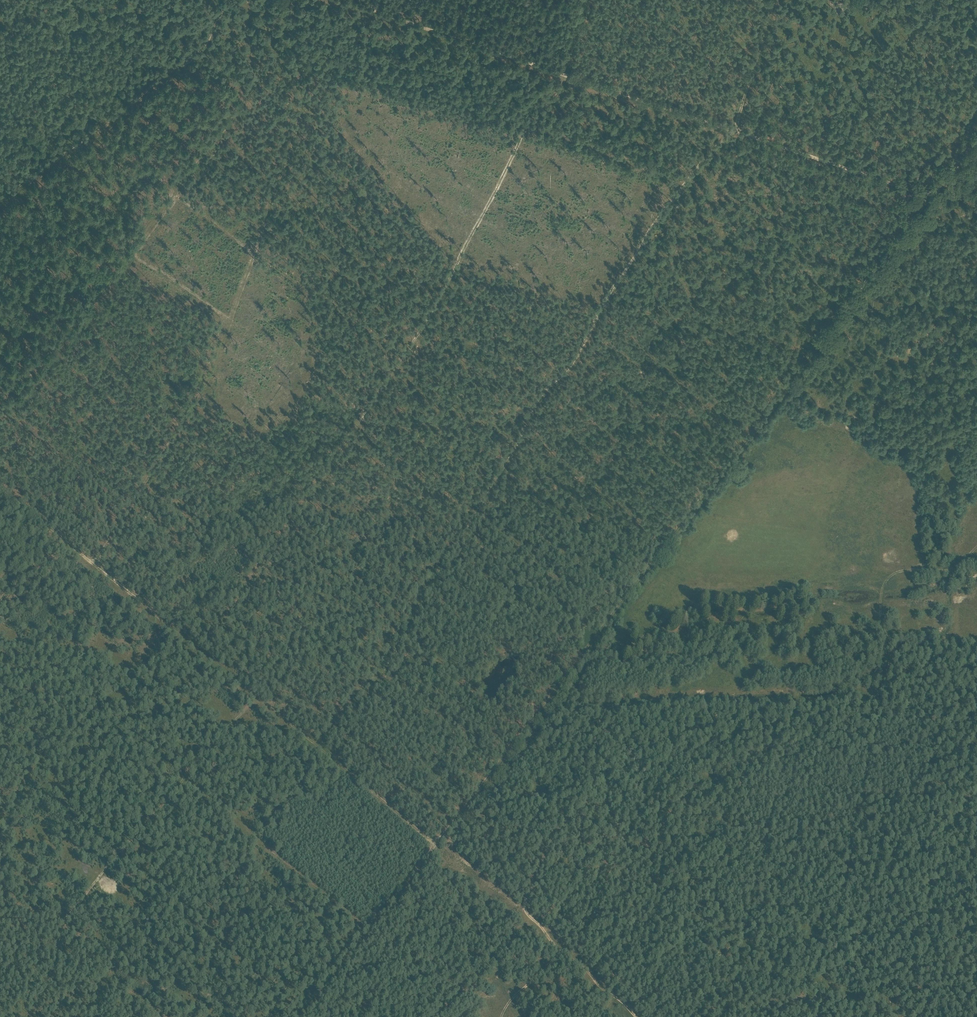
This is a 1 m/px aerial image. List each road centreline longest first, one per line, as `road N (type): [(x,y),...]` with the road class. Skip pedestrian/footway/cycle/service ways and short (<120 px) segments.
road 1 (track): [(639,1016),(524,910),(607,711),(866,701),(878,695),(897,651)]
road 2 (track): [(343,0),(735,132)]
road 3 (track): [(735,132),(976,215)]
road 4 (track): [(897,651),(881,618),(887,580),(904,571),(949,571),(976,548)]
road 5 (track): [(735,132),(773,0)]

